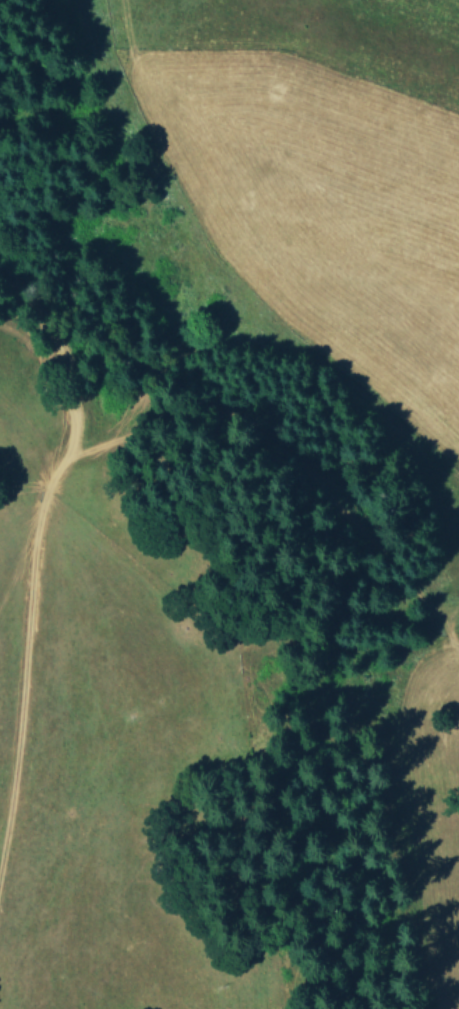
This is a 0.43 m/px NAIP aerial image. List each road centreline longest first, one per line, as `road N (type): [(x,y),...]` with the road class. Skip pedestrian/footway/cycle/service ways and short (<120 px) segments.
road 1 (residential): [(60,467),(121,426),(196,403),(284,454),(376,556),(422,871),(418,1008)]
road 2 (residential): [(0,845),(29,679),(36,512),(60,467),(65,418),(35,349),(0,317)]

